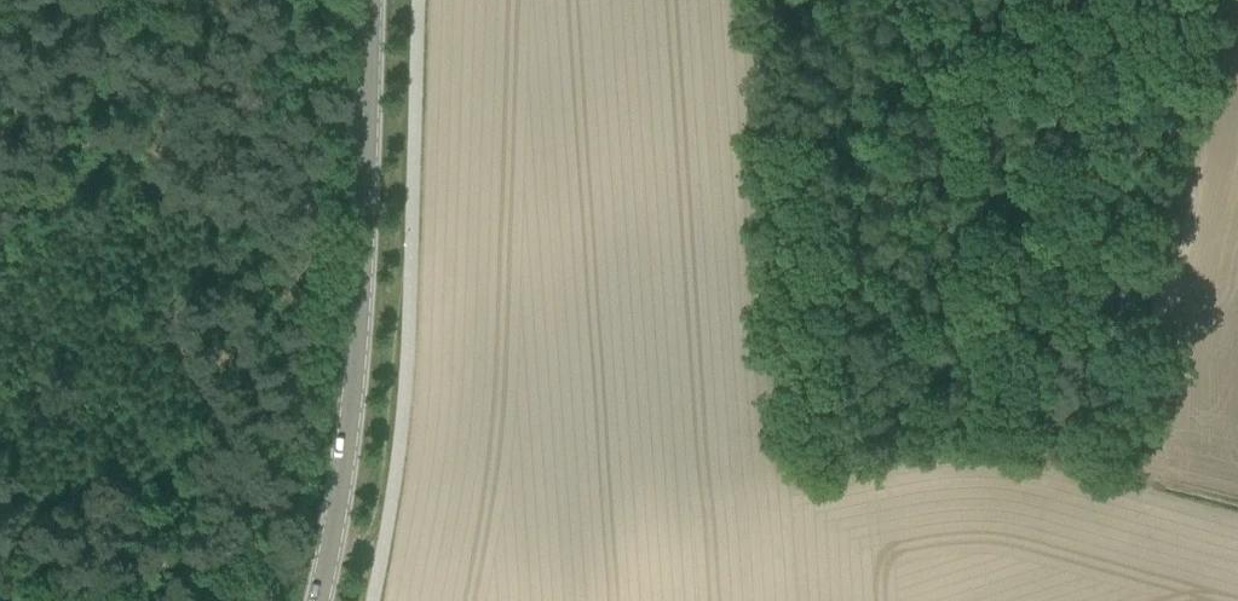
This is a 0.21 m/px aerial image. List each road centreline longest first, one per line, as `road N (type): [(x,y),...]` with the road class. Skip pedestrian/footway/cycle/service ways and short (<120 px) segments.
road 1 (tertiary): [(322,600),(350,416),(372,0)]
road 2 (track): [(1069,0),(1155,503)]

